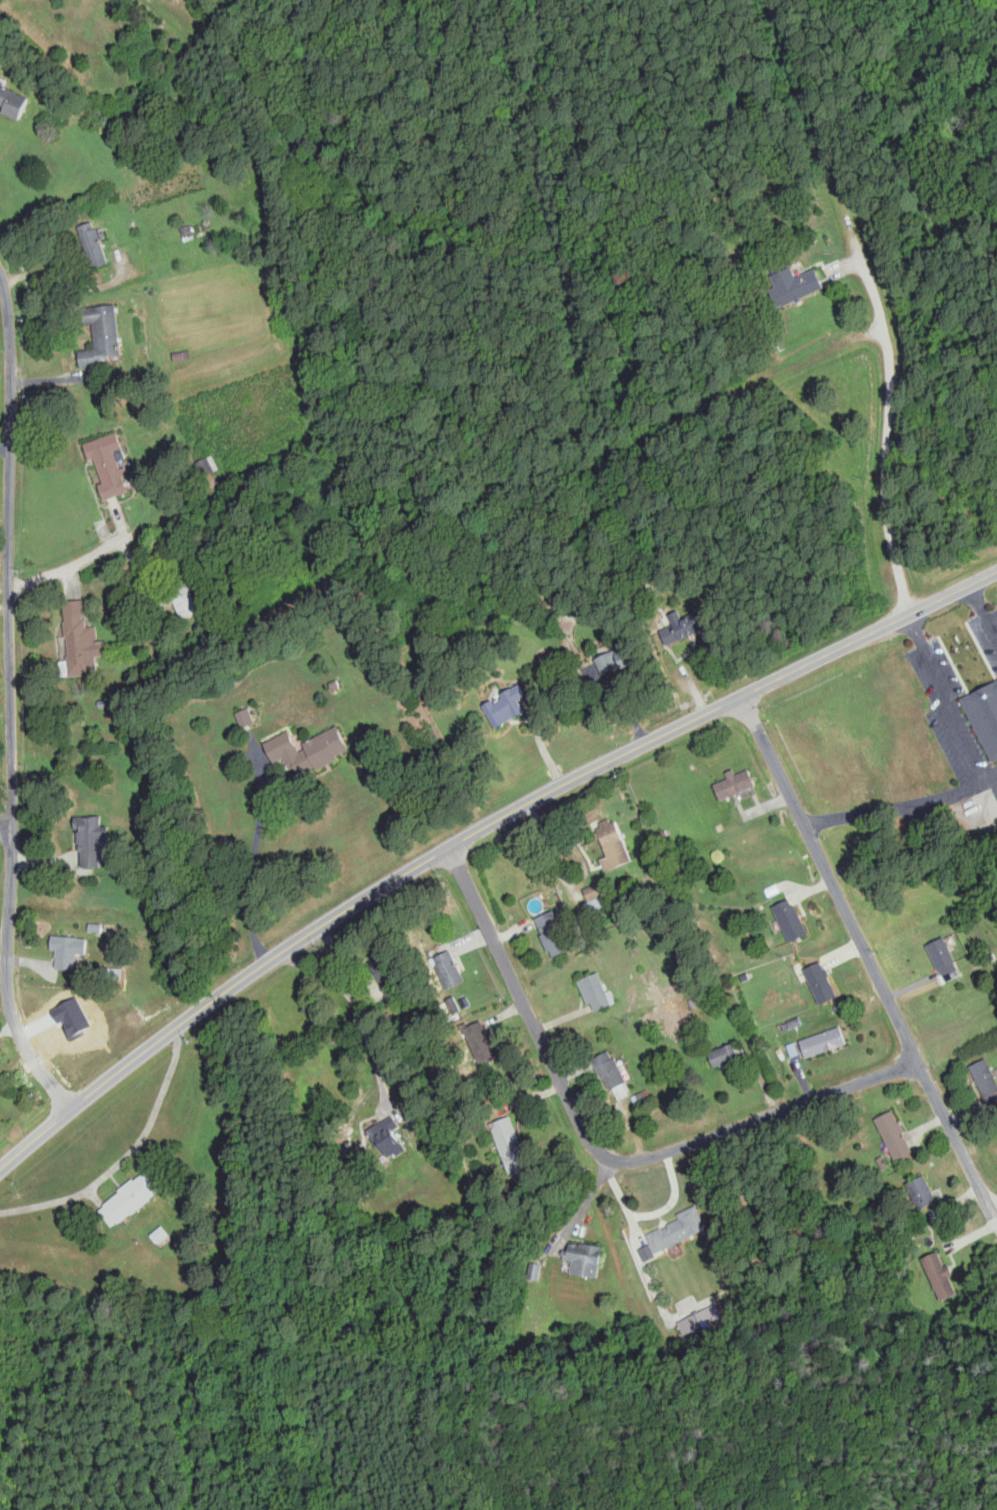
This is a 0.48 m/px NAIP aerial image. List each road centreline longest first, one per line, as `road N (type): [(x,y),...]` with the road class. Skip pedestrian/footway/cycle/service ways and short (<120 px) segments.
road 1 (secondary): [(0,1169),(251,974),(411,868),(653,737),(909,613)]
road 2 (residential): [(72,1110),(25,1047),(6,977),(12,332),(0,274)]
road 3 (residential): [(996,1204),(941,1117),(743,695)]
road 4 (residential): [(909,613),(880,516),(887,363),(843,214)]
road 5 (residential): [(615,1159),(589,1137),(452,845)]
road 6 (residential): [(914,1060),(666,1153),(615,1159)]
road 7 (residential): [(843,214),(771,0)]
road 8 (residential): [(6,596),(149,524)]

